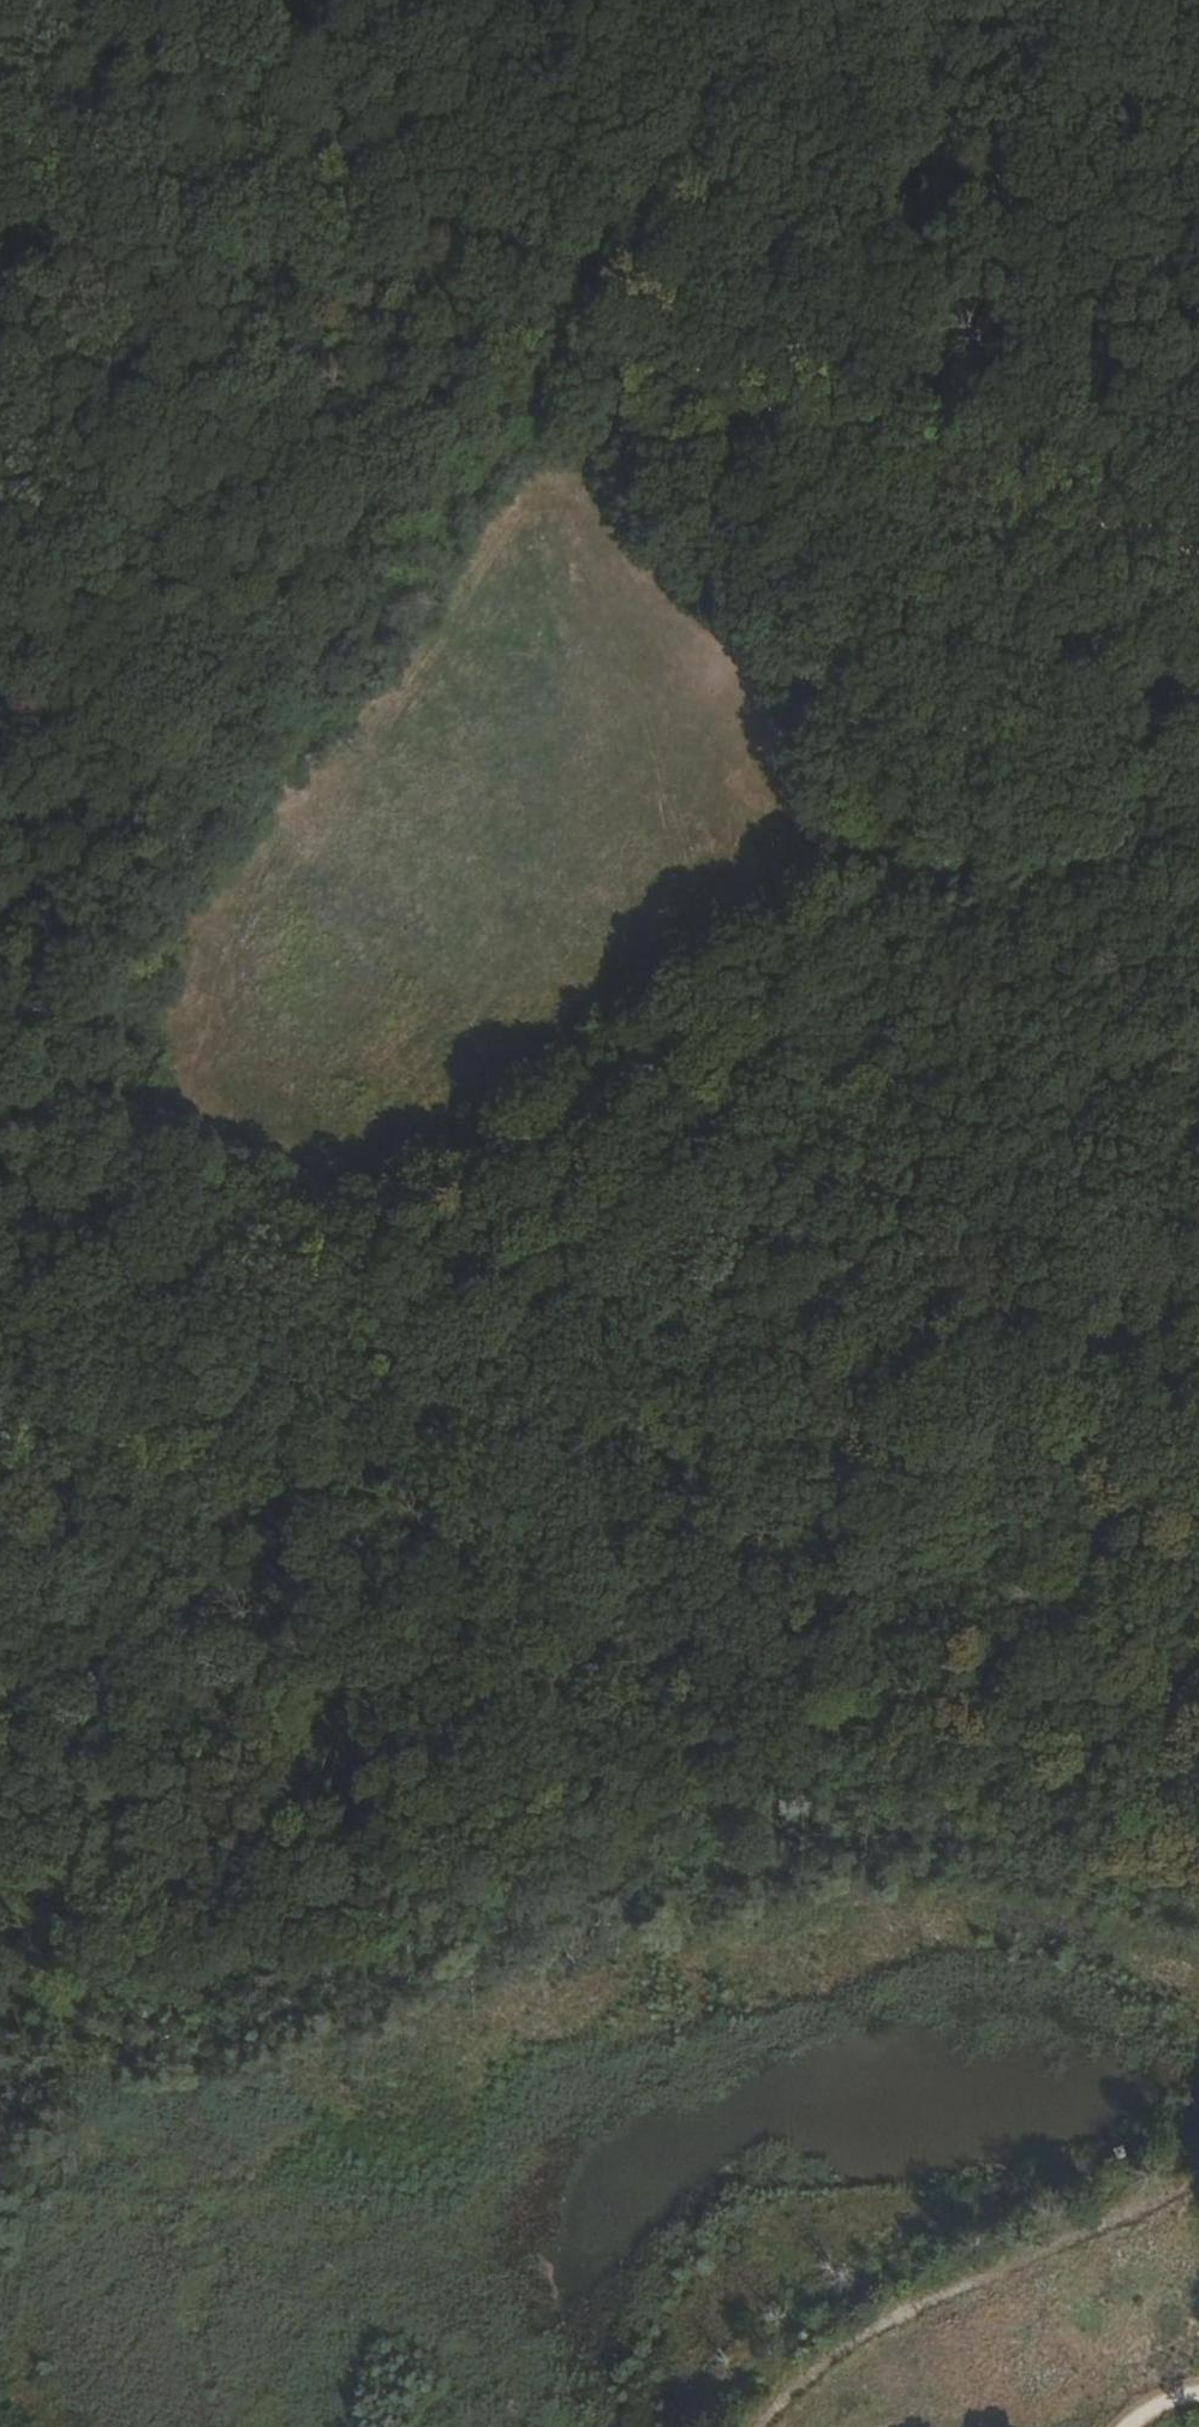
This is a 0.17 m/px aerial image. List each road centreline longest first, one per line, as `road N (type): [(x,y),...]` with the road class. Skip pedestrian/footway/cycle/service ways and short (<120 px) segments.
road 1 (track): [(1198,729),(0,1543)]
road 2 (track): [(553,331),(1198,539)]
road 3 (track): [(0,134),(553,331)]
road 4 (track): [(771,2426),(793,2391),(884,2324),(1132,2220),(1198,2181)]
road 5 (track): [(431,1251),(0,1090)]

